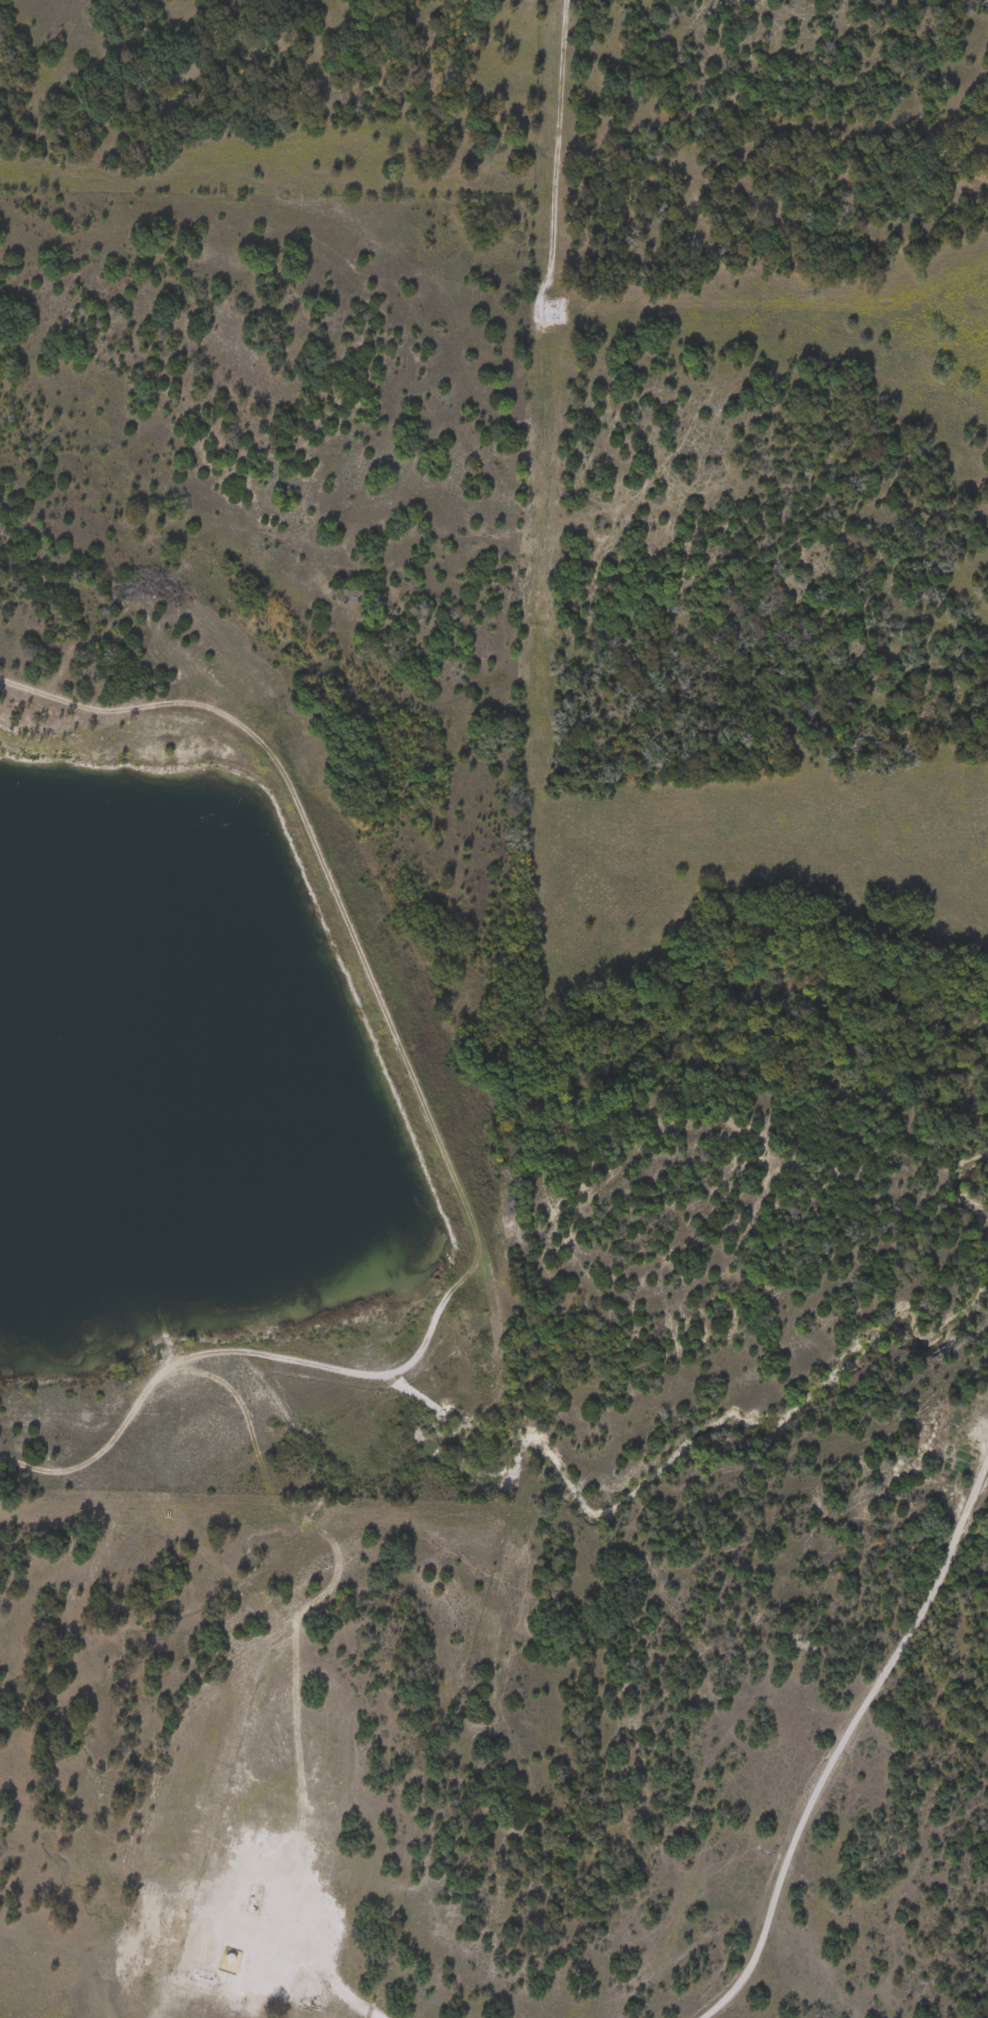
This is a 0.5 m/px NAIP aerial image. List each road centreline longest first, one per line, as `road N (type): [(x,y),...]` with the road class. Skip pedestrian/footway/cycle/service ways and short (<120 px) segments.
road 1 (residential): [(987,1446),(952,1531),(819,1755),(729,1967),(666,2017)]

